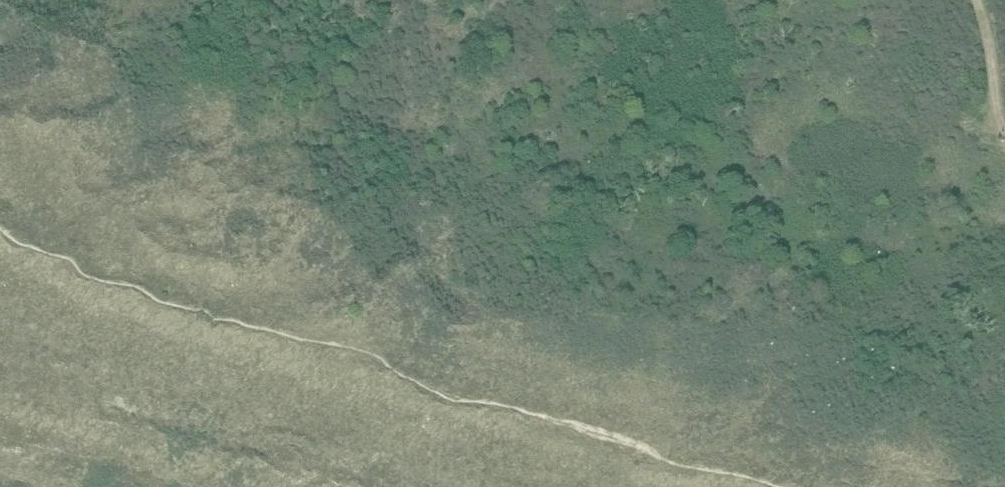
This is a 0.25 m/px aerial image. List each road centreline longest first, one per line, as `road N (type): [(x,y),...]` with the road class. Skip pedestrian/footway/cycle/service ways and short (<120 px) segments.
road 1 (track): [(1004,122),(981,0)]

